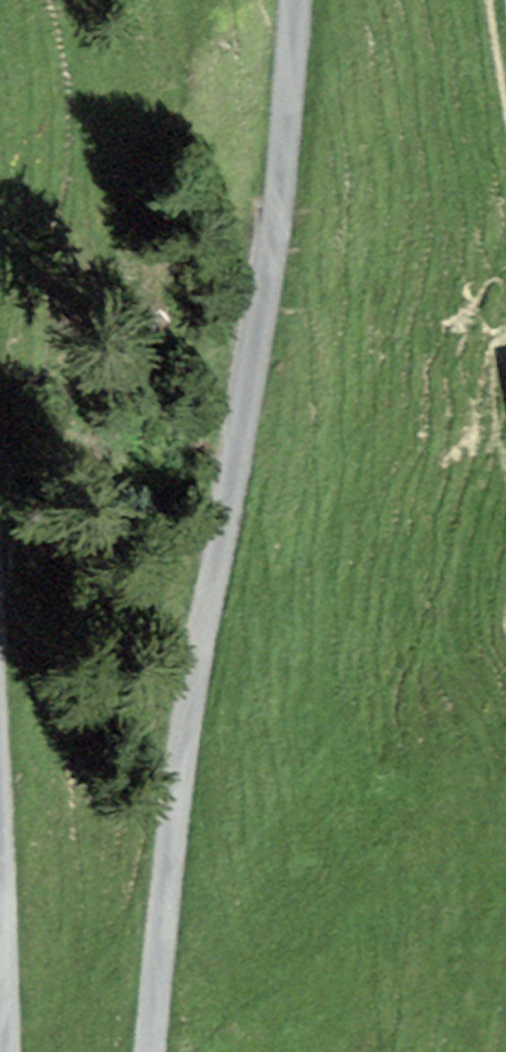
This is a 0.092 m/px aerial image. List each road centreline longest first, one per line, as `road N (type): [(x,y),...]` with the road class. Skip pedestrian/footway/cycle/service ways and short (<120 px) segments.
road 1 (unclassified): [(297,0),(285,169),(153,1051)]
road 2 (unclassified): [(6,1051),(0,872)]

